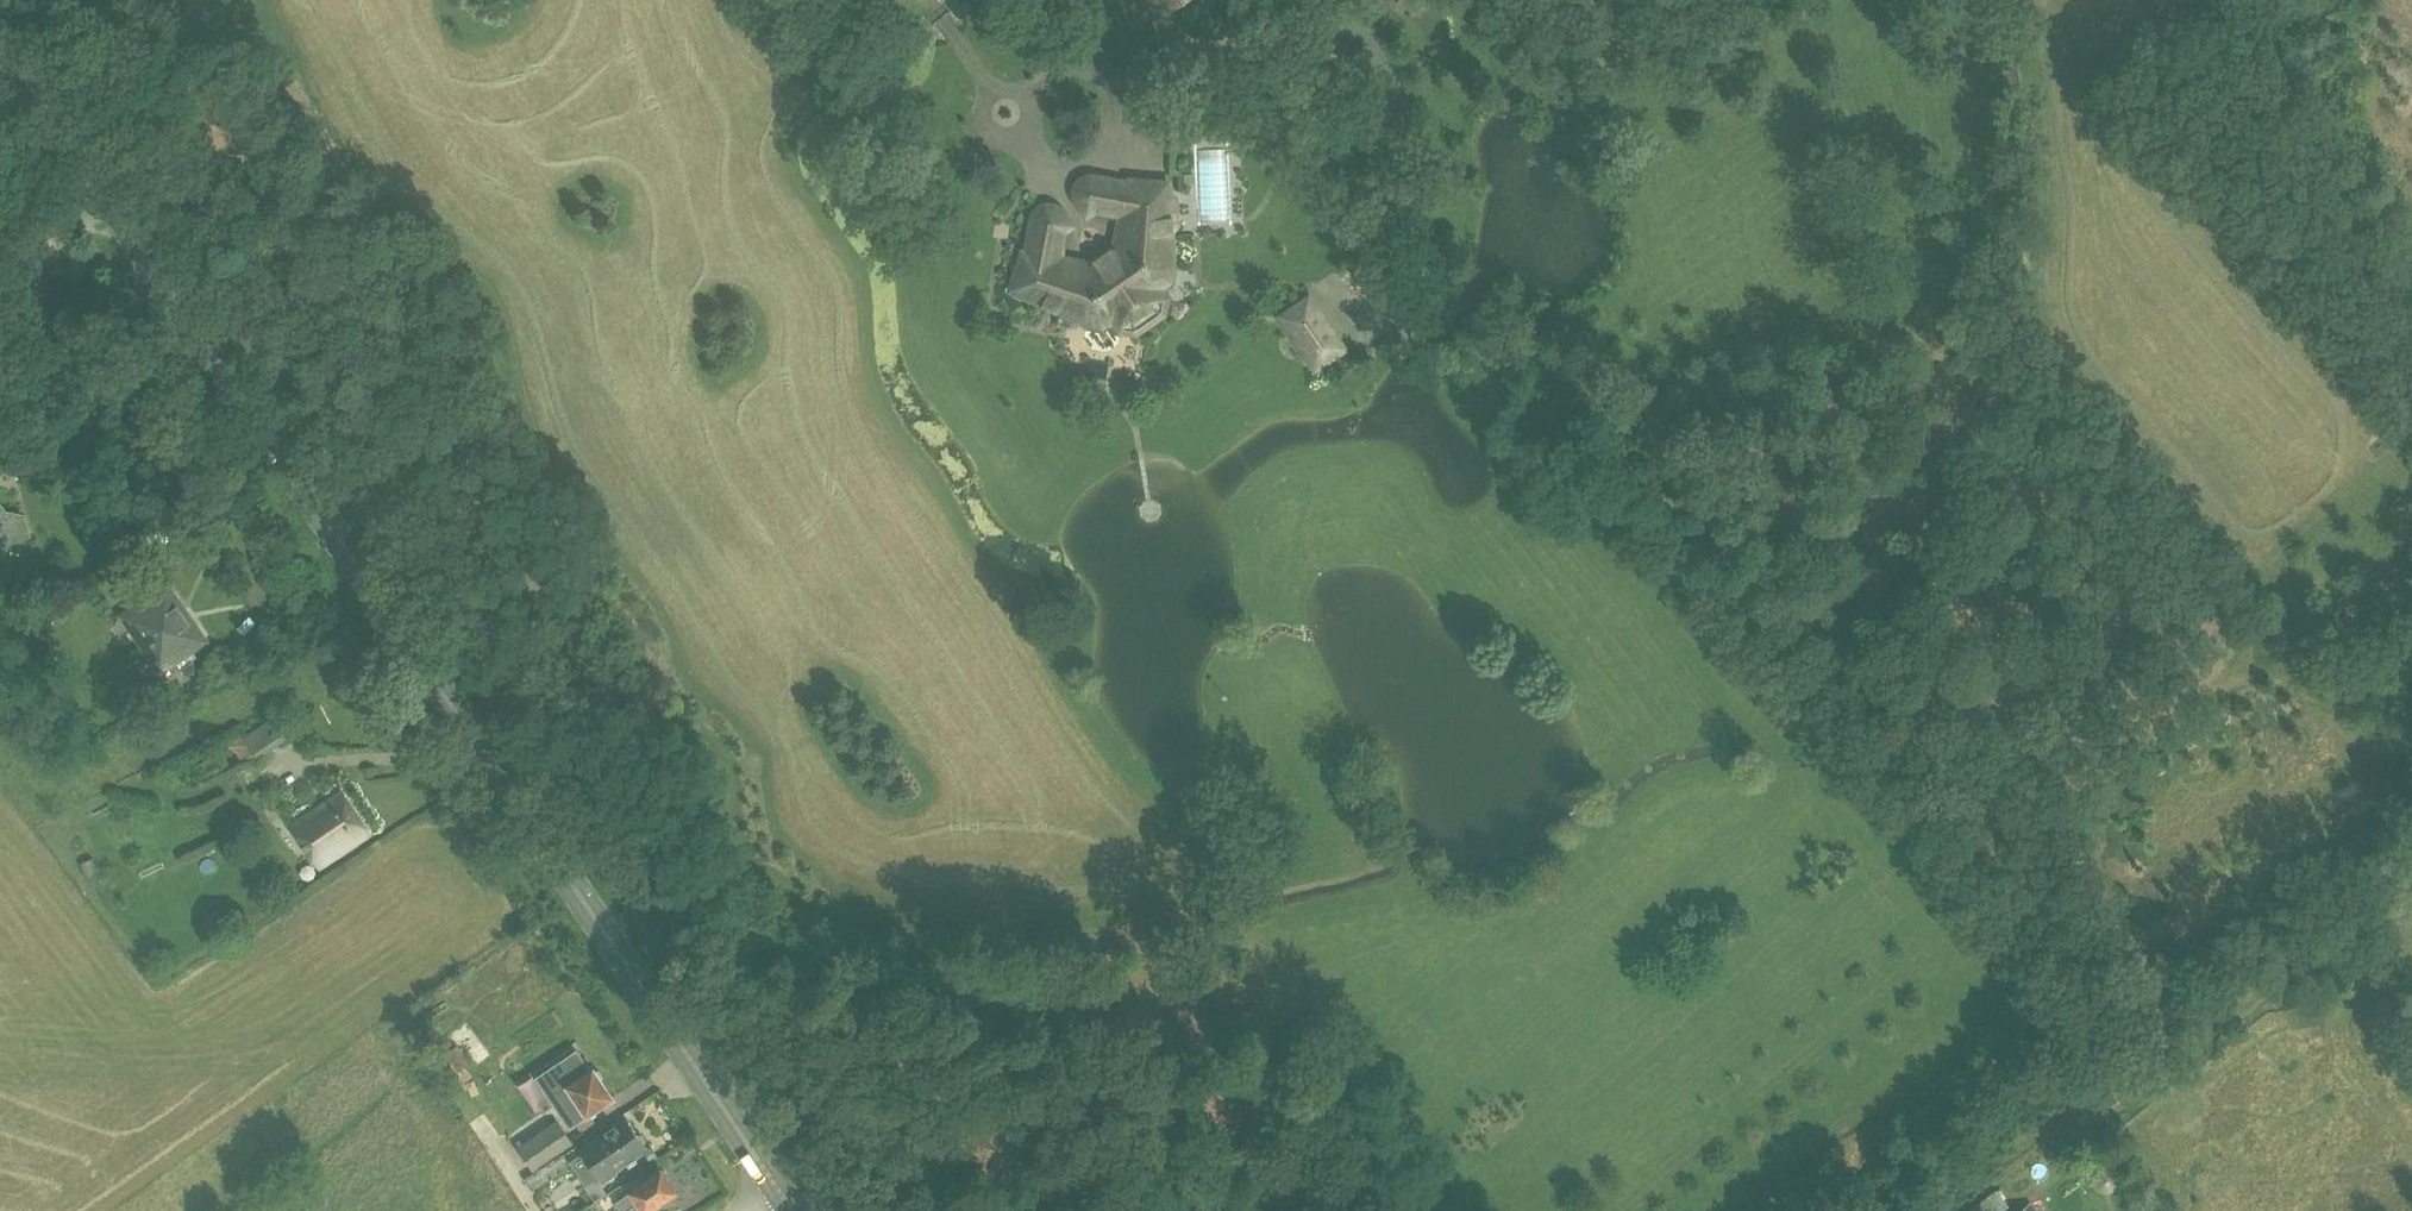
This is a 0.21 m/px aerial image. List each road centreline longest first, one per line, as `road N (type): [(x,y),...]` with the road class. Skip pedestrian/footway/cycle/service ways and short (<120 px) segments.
road 1 (primary): [(793,1210),(0,38)]

